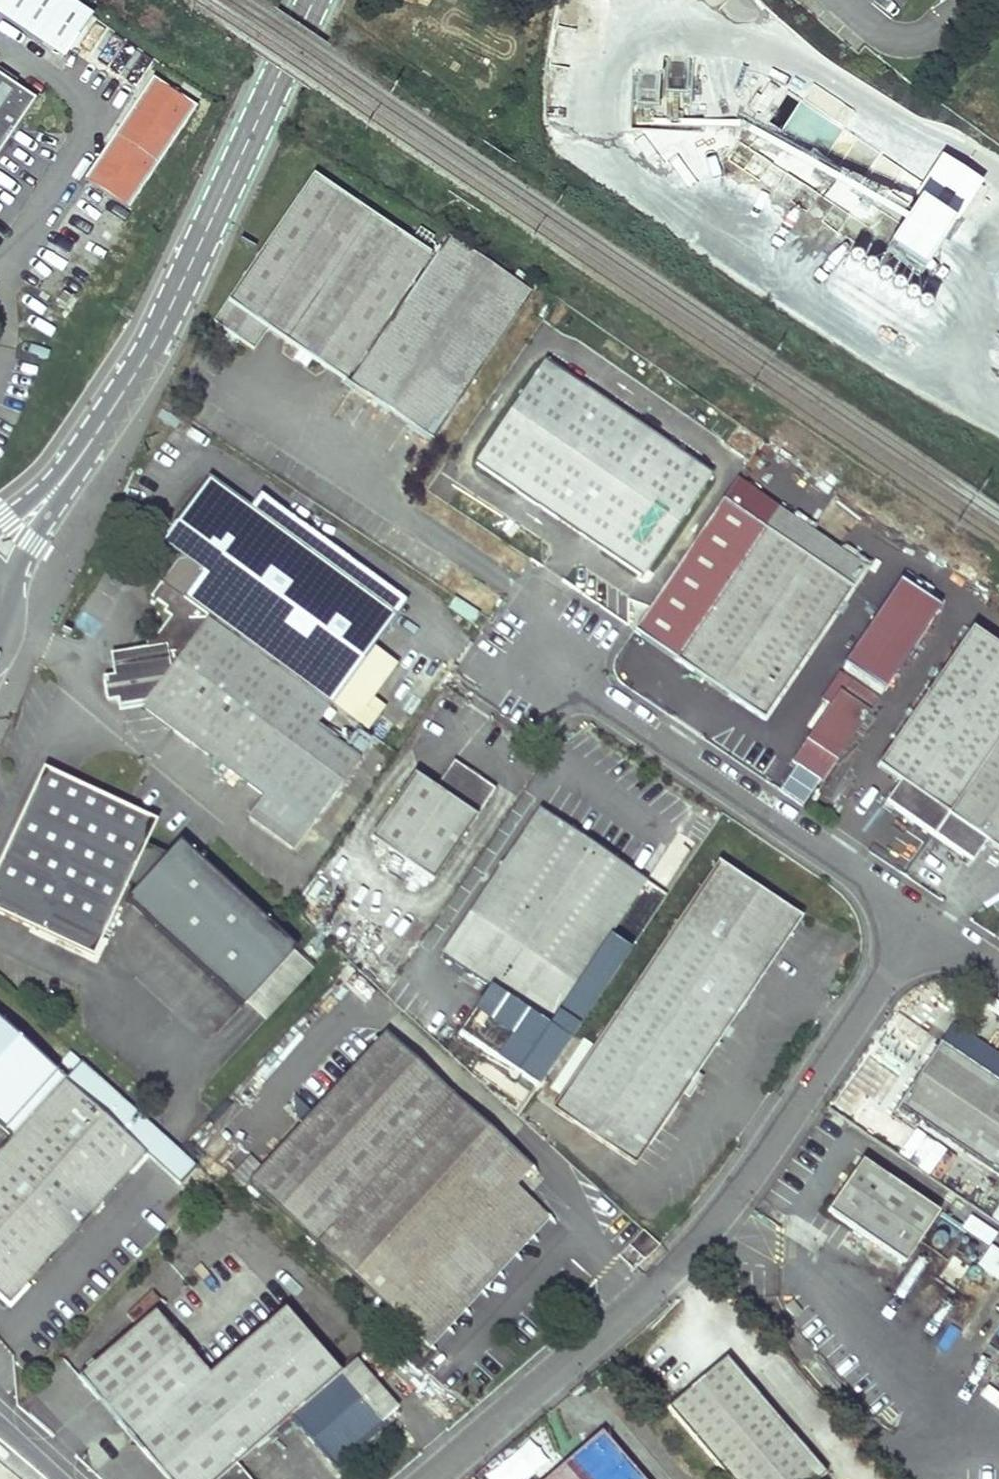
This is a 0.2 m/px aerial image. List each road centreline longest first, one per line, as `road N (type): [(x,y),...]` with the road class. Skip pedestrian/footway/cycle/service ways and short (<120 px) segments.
road 1 (unclassified): [(430,1478),(635,1310),(715,1223),(918,917)]
road 2 (secondary): [(61,483),(174,303),(315,0)]
road 3 (unclassified): [(541,658),(918,917)]
road 4 (secondary): [(8,599),(61,483)]

